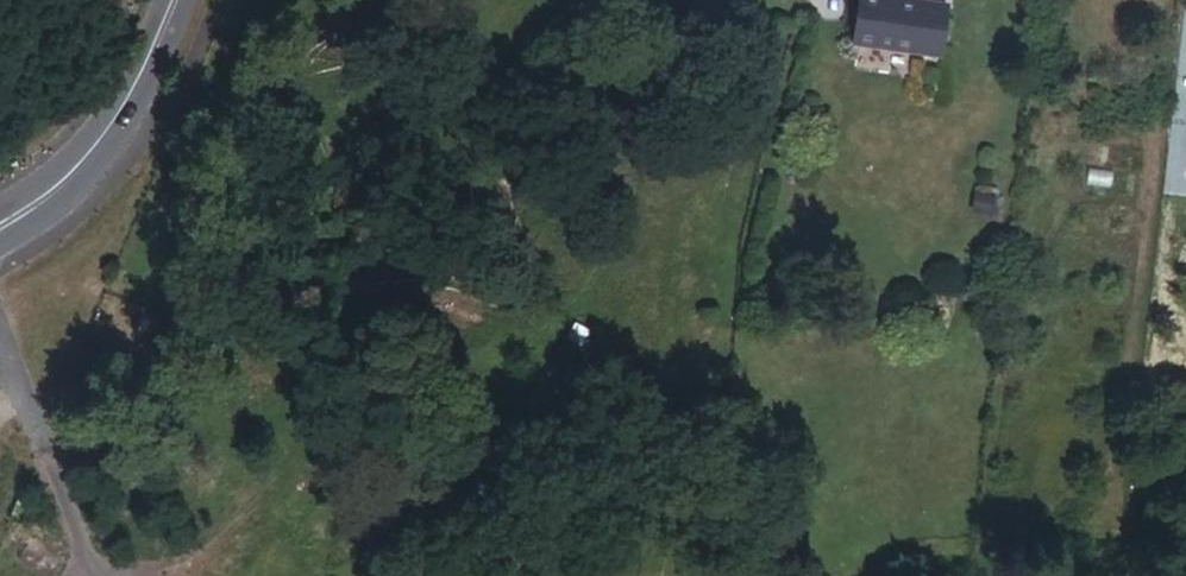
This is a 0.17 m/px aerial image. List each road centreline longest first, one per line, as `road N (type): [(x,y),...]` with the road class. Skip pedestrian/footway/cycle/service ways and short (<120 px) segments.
road 1 (tertiary): [(0,228),(49,197),(121,117),(175,0)]

